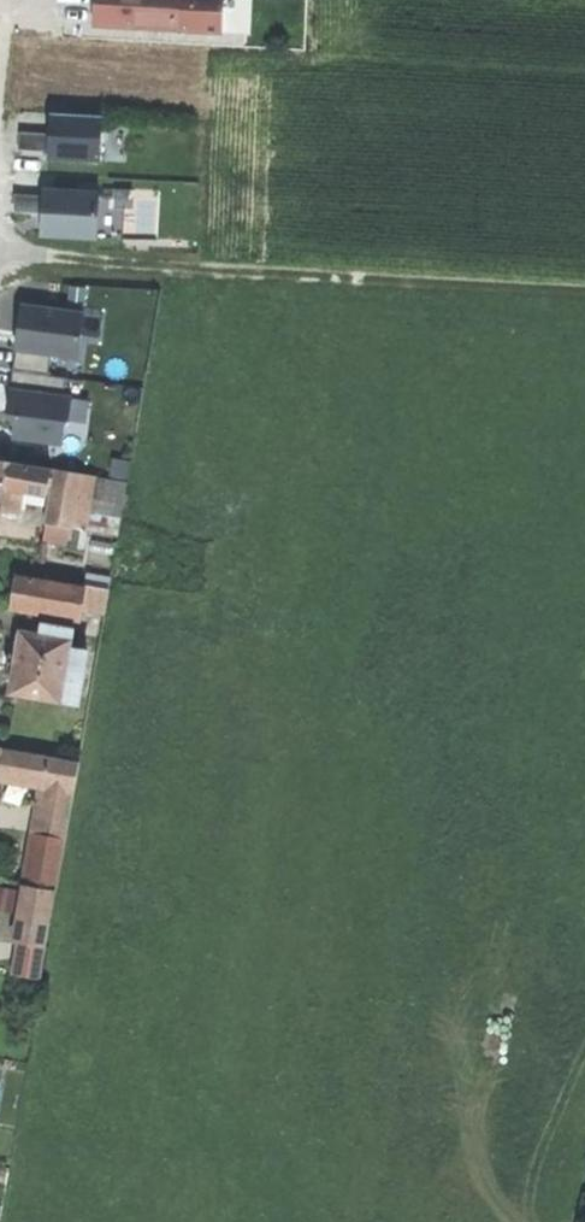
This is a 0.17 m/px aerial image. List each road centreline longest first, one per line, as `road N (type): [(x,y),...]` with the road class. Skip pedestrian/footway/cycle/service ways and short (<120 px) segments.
road 1 (track): [(0,252),(584,288)]

